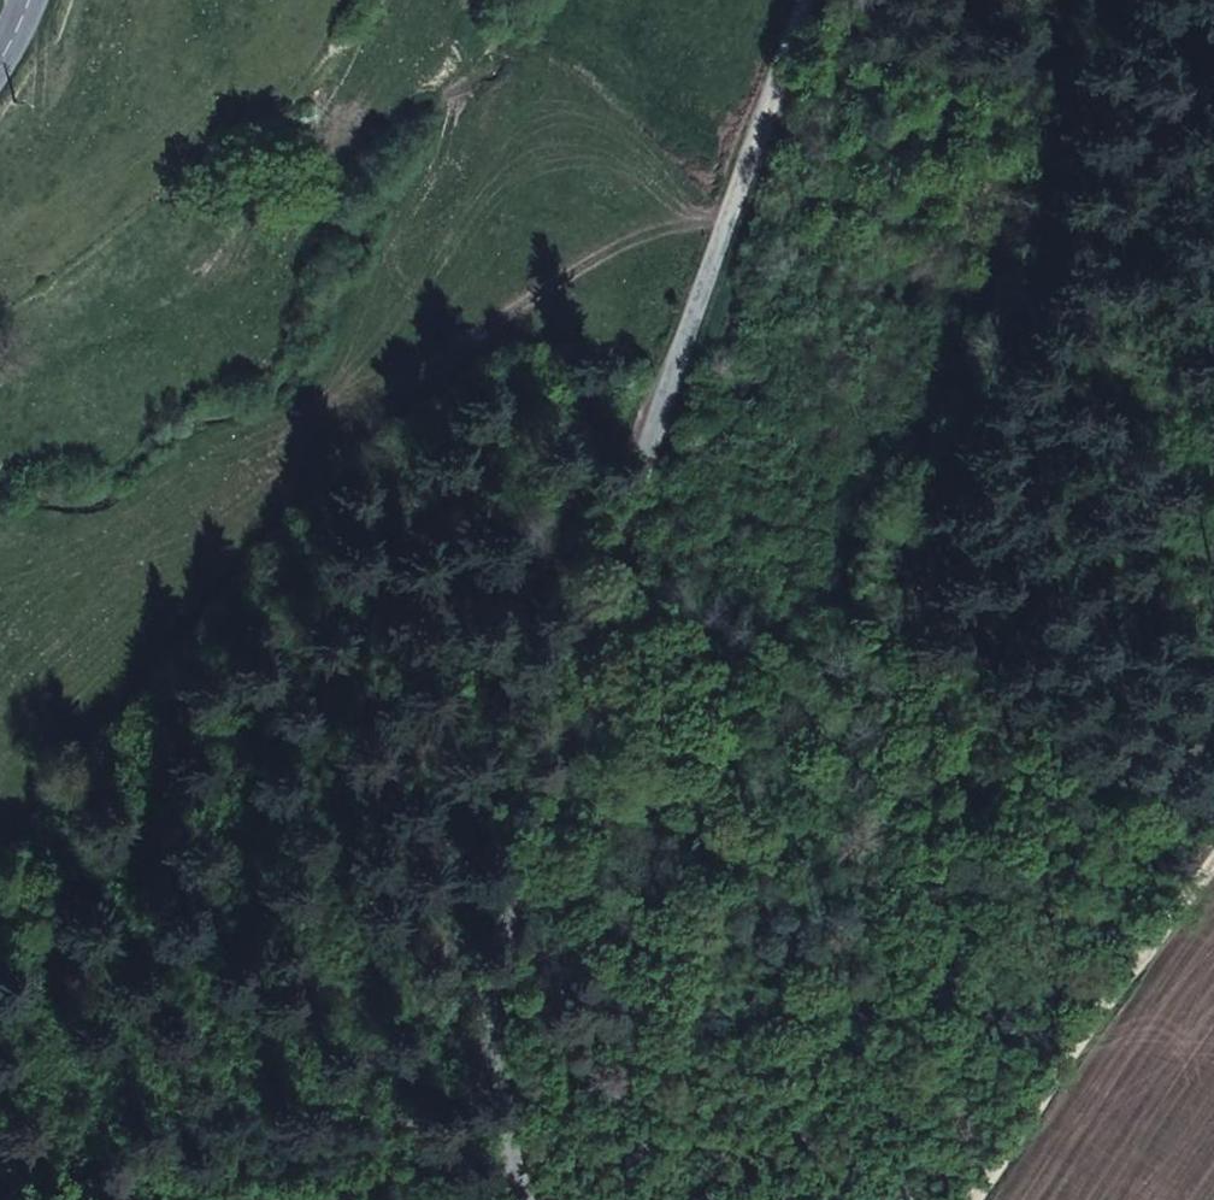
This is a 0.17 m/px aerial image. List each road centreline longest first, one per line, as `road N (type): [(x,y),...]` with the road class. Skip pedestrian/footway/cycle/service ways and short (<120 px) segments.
road 1 (residential): [(821,0),(722,258),(552,945),(539,1199)]
road 2 (track): [(1213,841),(973,1199)]

